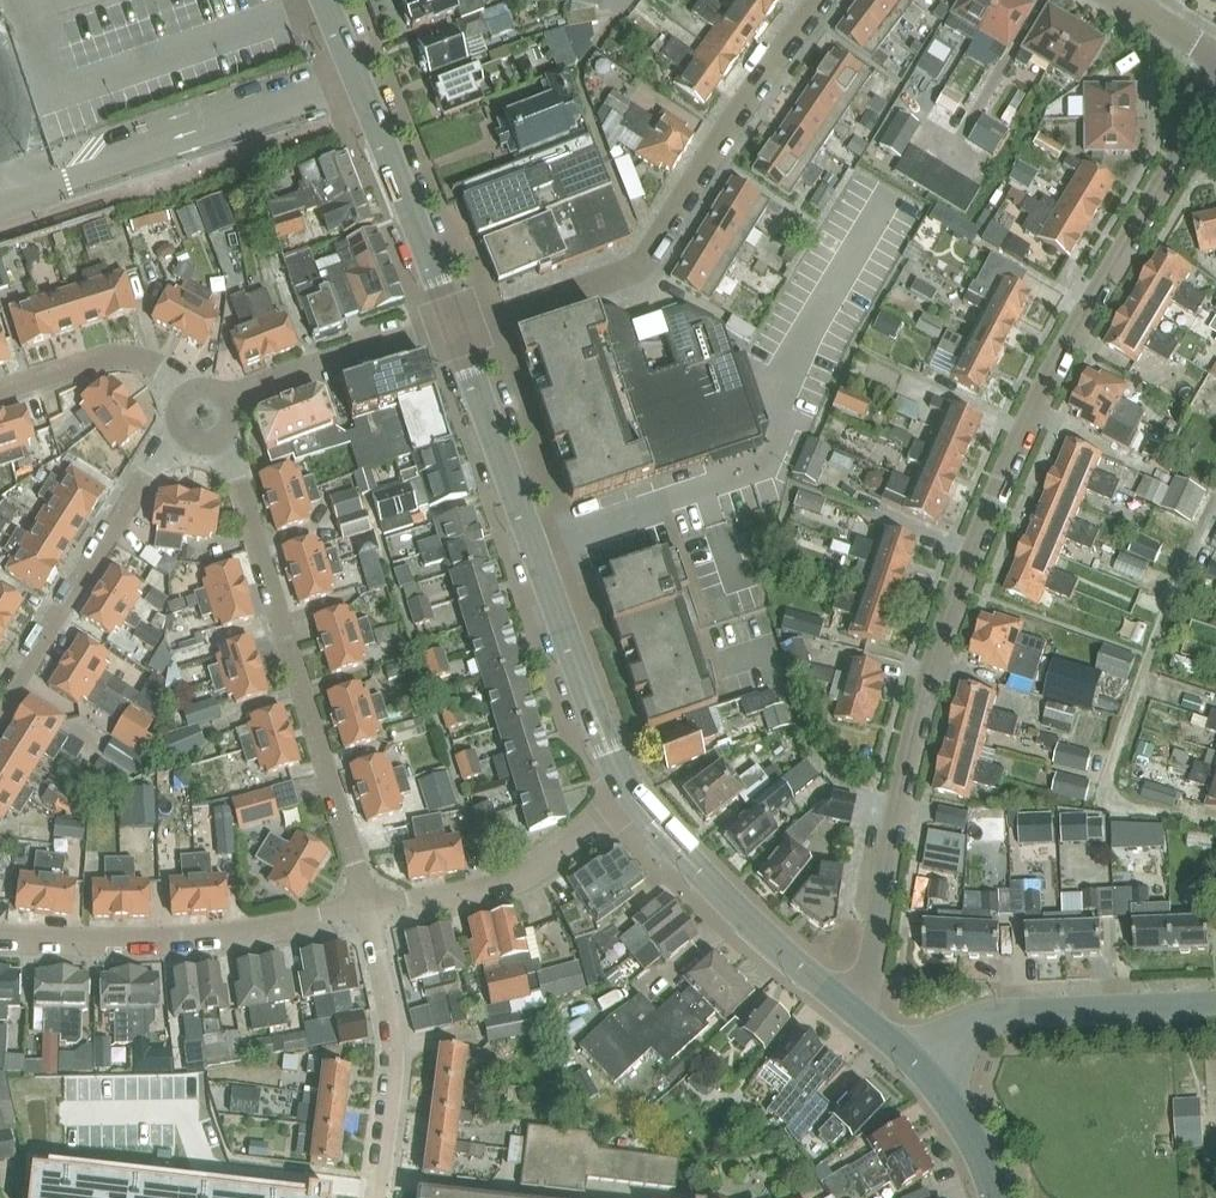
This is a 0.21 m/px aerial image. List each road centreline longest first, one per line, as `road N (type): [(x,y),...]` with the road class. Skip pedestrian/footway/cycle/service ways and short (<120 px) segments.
road 1 (residential): [(847,1005),(867,976),(910,755),(959,592),(1053,371),(1215,95)]
road 2 (residential): [(454,322),(522,314),(627,281),(820,0)]
road 3 (tertiary): [(631,794),(454,322)]
road 4 (residential): [(223,437),(367,910)]
road 5 (residential): [(0,935),(232,933),(367,910)]
road 6 (tertiary): [(454,322),(326,0)]
road 7 (residential): [(0,723),(41,668),(160,457),(183,435)]
road 8 (residential): [(923,1069),(977,1022),(1010,1012),(1215,1003)]
road 9 (tertiary): [(847,1005),(731,907),(631,794)]
road 10 (residential): [(367,910),(499,885),(541,865),(631,794)]
road 11 (residential): [(367,910),(393,1046),(377,1197)]
road 12 (residential): [(454,322),(226,401)]
road 13 (residential): [(187,397),(152,365),(105,359),(0,392)]
road 14 (tertiary): [(996,1197),(959,1116),(923,1069)]

